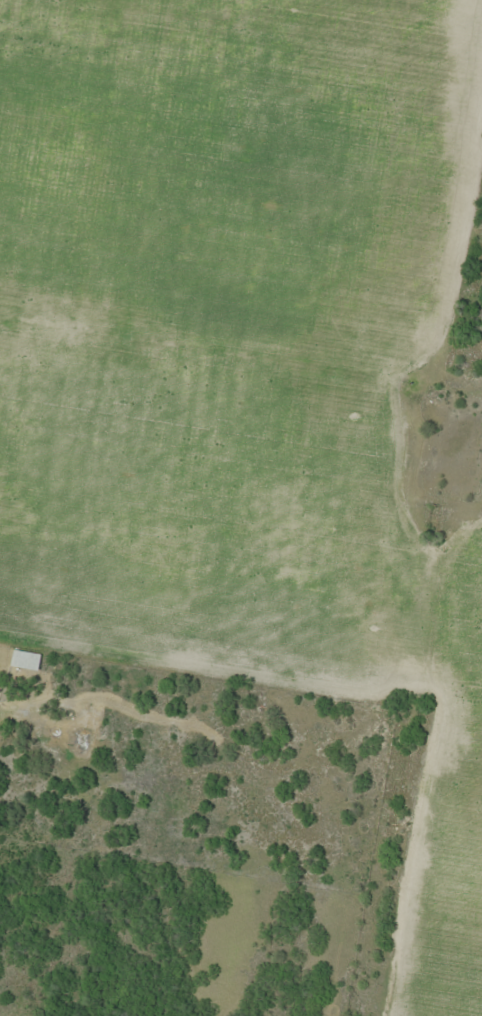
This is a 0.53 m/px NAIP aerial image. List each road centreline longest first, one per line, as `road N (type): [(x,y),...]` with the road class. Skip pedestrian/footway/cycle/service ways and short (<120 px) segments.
road 1 (track): [(301,420),(0,350)]

